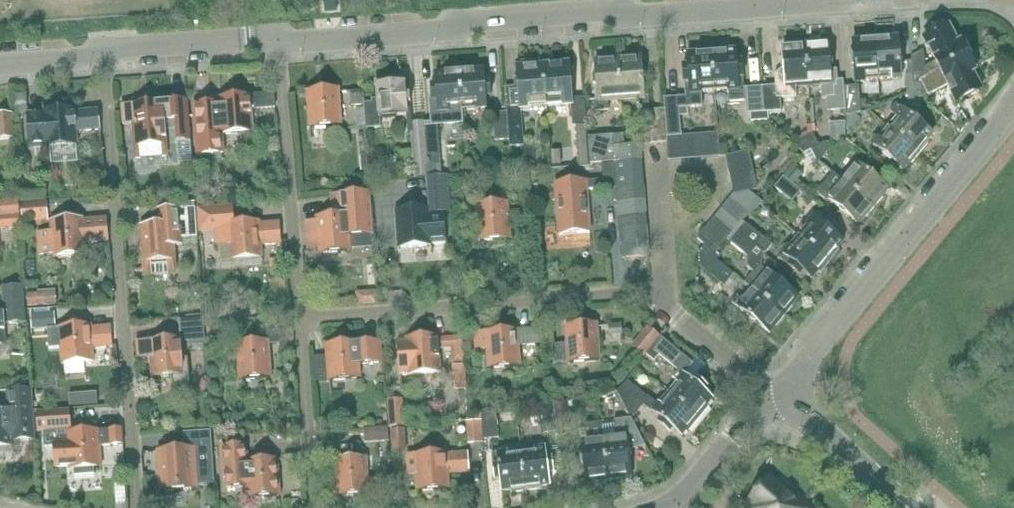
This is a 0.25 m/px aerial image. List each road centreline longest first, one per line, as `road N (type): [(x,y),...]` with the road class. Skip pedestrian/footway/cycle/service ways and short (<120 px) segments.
road 1 (residential): [(287,42),(810,0)]
road 2 (residential): [(790,395),(668,296),(306,324)]
road 3 (residential): [(136,507),(107,51)]
road 4 (tertiary): [(790,395),(796,369),(1013,109)]
road 5 (residential): [(306,324),(287,42)]
road 6 (residential): [(313,507),(306,324)]
road 7 (residential): [(107,51),(287,42)]
road 8 (residential): [(667,507),(767,396),(790,395)]
road 9 (tertiary): [(907,507),(798,412),(790,395)]

